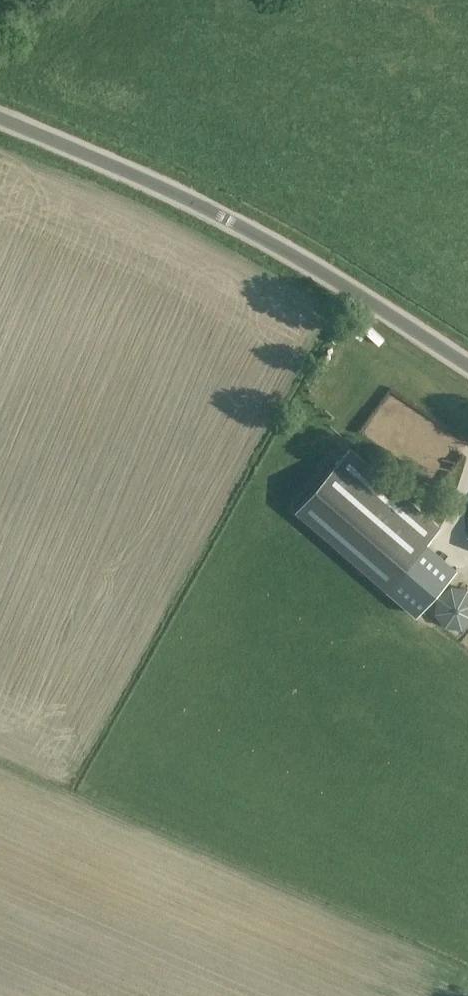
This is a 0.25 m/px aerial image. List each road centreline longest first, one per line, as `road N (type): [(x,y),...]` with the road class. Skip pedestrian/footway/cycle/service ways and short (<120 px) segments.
road 1 (unclassified): [(467,370),(221,216),(0,122)]

